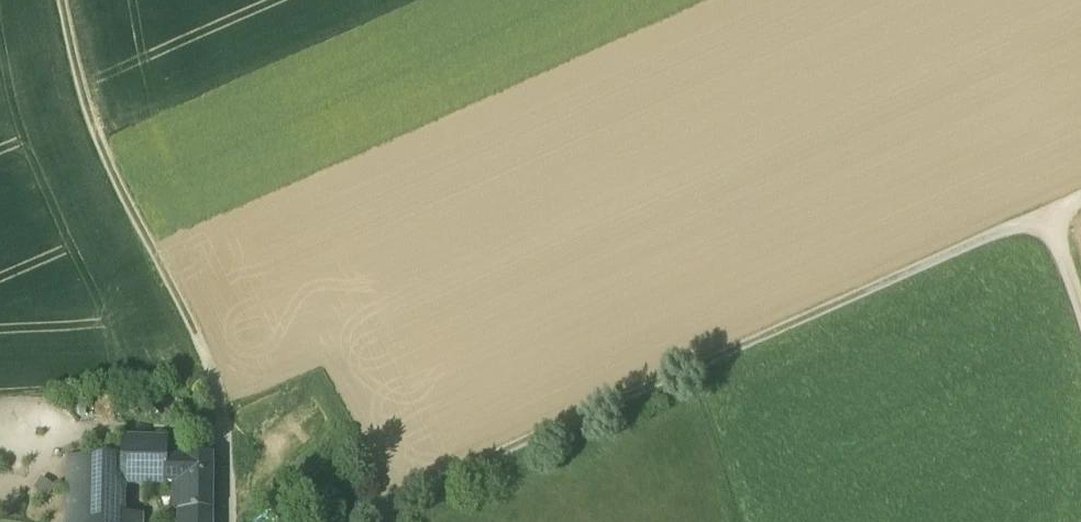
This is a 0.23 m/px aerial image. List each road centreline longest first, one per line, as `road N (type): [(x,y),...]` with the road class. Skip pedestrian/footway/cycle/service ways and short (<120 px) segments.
road 1 (track): [(1047,211),(344,521)]
road 2 (track): [(198,336),(80,105),(60,0)]
road 3 (residential): [(225,521),(221,422),(198,336)]

